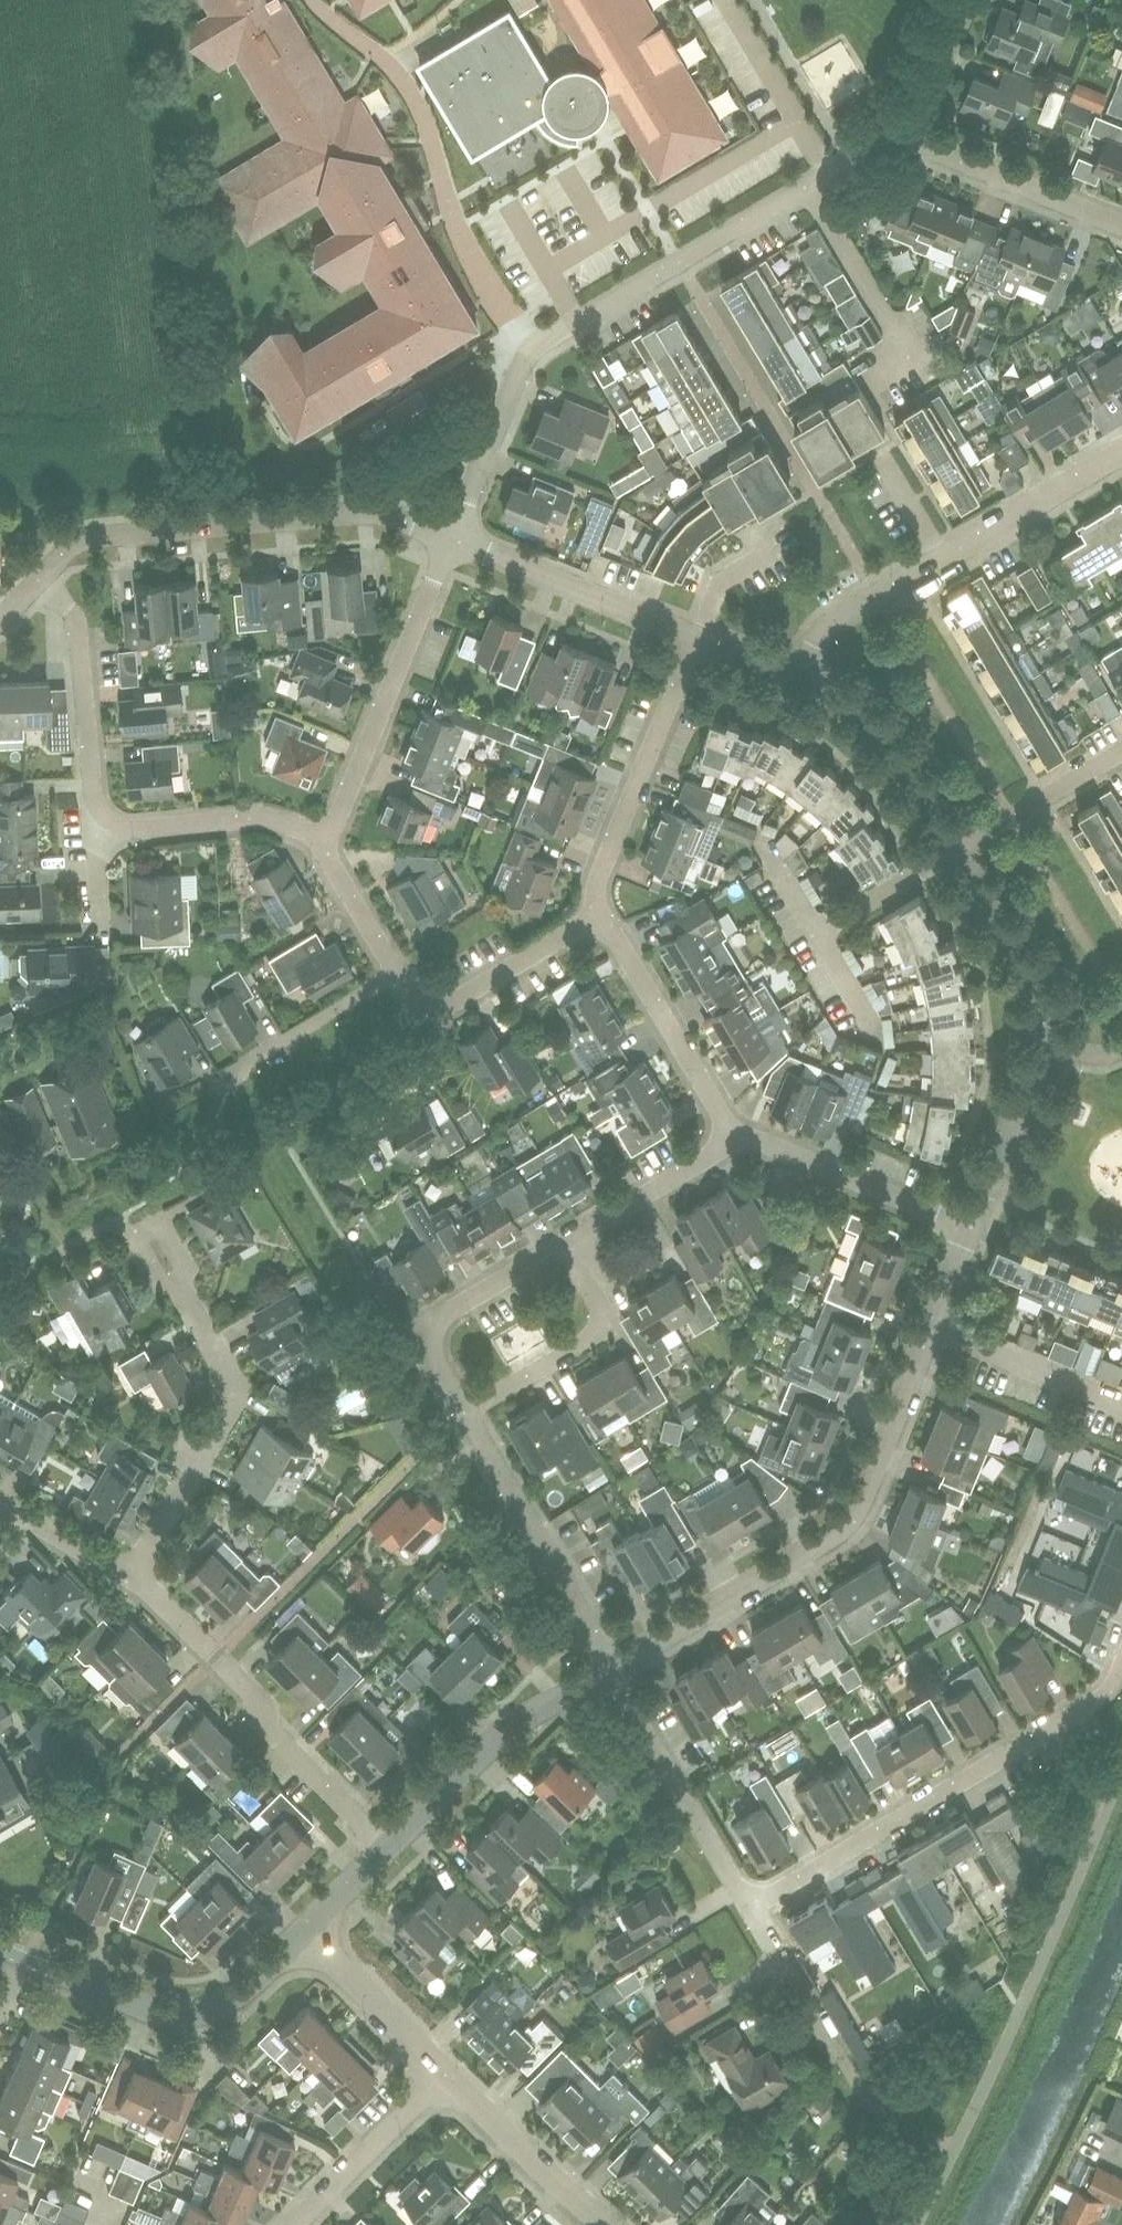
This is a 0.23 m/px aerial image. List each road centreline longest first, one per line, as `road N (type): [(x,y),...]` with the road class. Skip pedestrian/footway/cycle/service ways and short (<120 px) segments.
road 1 (unclassified): [(928,1326),(843,1520),(615,1665)]
road 2 (residential): [(751,1905),(1092,1704),(1121,1663)]
road 3 (unclassified): [(36,584),(75,545),(102,536),(373,513),(452,540)]
road 4 (residential): [(531,347),(467,252),(408,86),(313,0)]
road 5 (residential): [(131,1576),(226,1398),(224,1375),(123,1217)]
road 6 (residential): [(799,679),(826,622),(1121,449)]
road 7 (residential): [(598,920),(441,1007),(407,998),(328,856),(328,836)]
road 8 (residential): [(382,1845),(264,1723),(260,1701),(131,1576)]
road 9 (residential): [(531,347),(807,182)]
road 10 (residential): [(328,836),(452,540)]
road 11 (unclassified): [(28,1959),(152,2007),(205,2007),(228,1998),(306,1921)]
road 12 (residential): [(598,920),(592,886),(696,637)]
road 13 (residential): [(615,1665),(464,1410)]
road 14 (unclassified): [(382,1845),(501,1735),(615,1665)]
road 15 (residential): [(751,1905),(615,1665)]
road 16 (unclassified): [(452,540),(696,637)]
road 17 (residential): [(464,1410),(434,1351),(432,1322),(573,1239)]
road 18 (residential): [(962,1231),(725,1127)]
road 19 (residential): [(105,819),(95,803),(77,619),(36,584)]
road 20 (residential): [(877,381),(915,359),(807,182)]
road 21 (residential): [(464,1410),(599,1325),(595,1287),(573,1239)]
road 22 (residential): [(725,1127),(598,920)]
road 23 (unclassified): [(799,679),(874,717),(954,851)]
road 24 (residential): [(1121,222),(907,138)]
road 25 (residential): [(328,836),(271,818),(137,830),(105,819)]
road 26 (residential): [(610,2224),(444,2072)]
road 27 (unclassified): [(954,851),(1036,993),(1044,1047)]
road 28 (residential): [(444,2072),(292,2224)]
road 29 (residential): [(452,540),(531,347)]
road 30 (residential): [(1121,1396),(928,1326)]
road 31 (residential): [(444,2072),(306,1921)]
road 32 (unclassified): [(1044,1047),(962,1231)]
road 33 (residential): [(827,170),(726,0)]
road 34 (residential): [(954,851),(1121,748)]
road 35 (residential): [(573,1239),(718,1154),(725,1127)]
road 36 (residential): [(837,2061),(751,1905)]
road 37 (residential): [(907,138),(964,0)]

